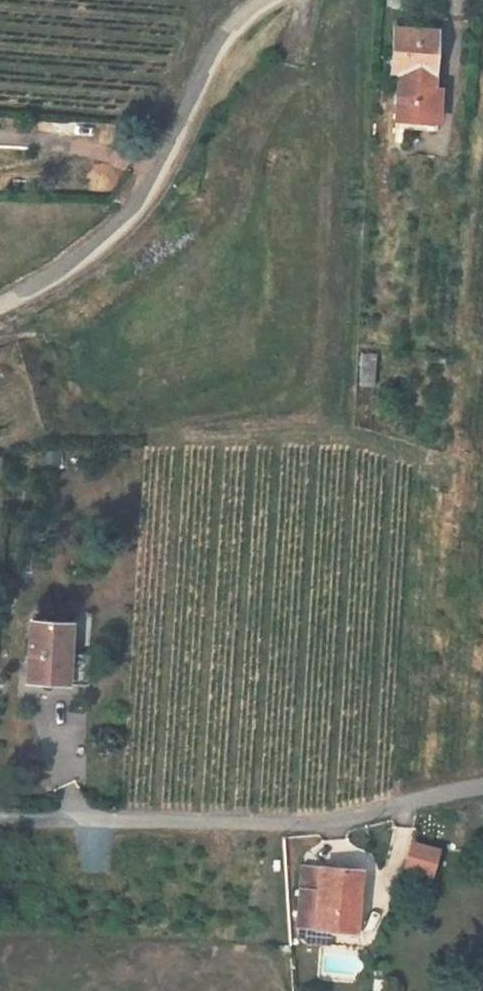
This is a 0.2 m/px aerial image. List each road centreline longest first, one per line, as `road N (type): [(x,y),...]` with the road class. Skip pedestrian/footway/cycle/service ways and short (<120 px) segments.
road 1 (residential): [(0,817),(279,826),(482,789)]
road 2 (residential): [(266,0),(217,49),(140,205),(77,258),(0,302)]

